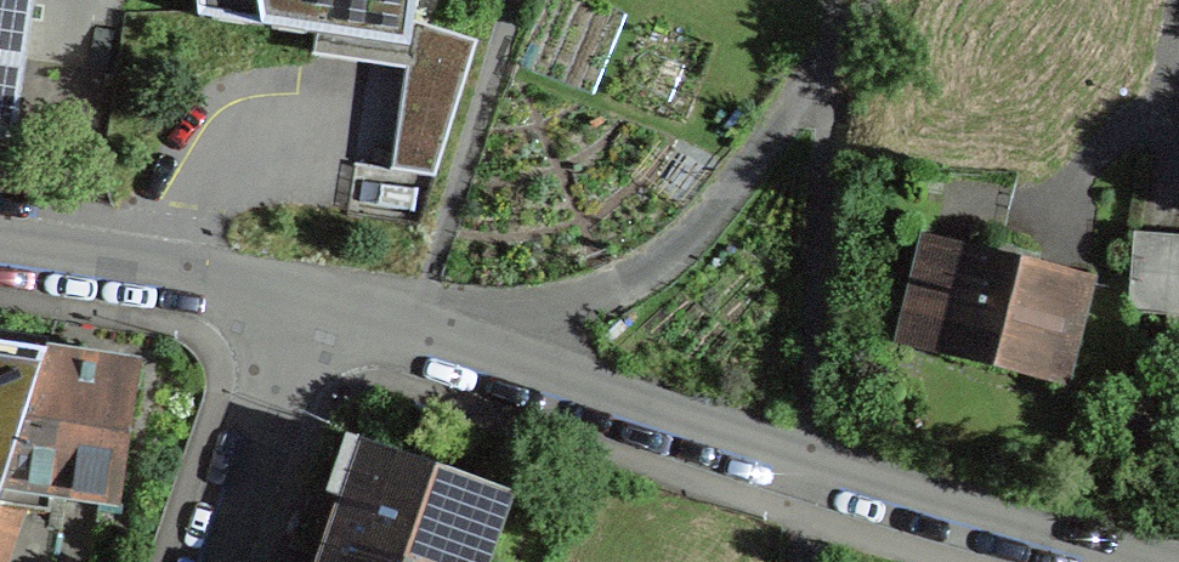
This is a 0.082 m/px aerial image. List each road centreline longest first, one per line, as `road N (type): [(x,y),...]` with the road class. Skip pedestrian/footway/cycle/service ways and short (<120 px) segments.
road 1 (residential): [(311,296),(415,322),(482,355),(801,461),(1169,561)]
road 2 (track): [(482,355),(663,253),(703,219),(830,52)]
road 3 (residential): [(0,251),(311,296)]
road 4 (residential): [(222,561),(311,296)]

